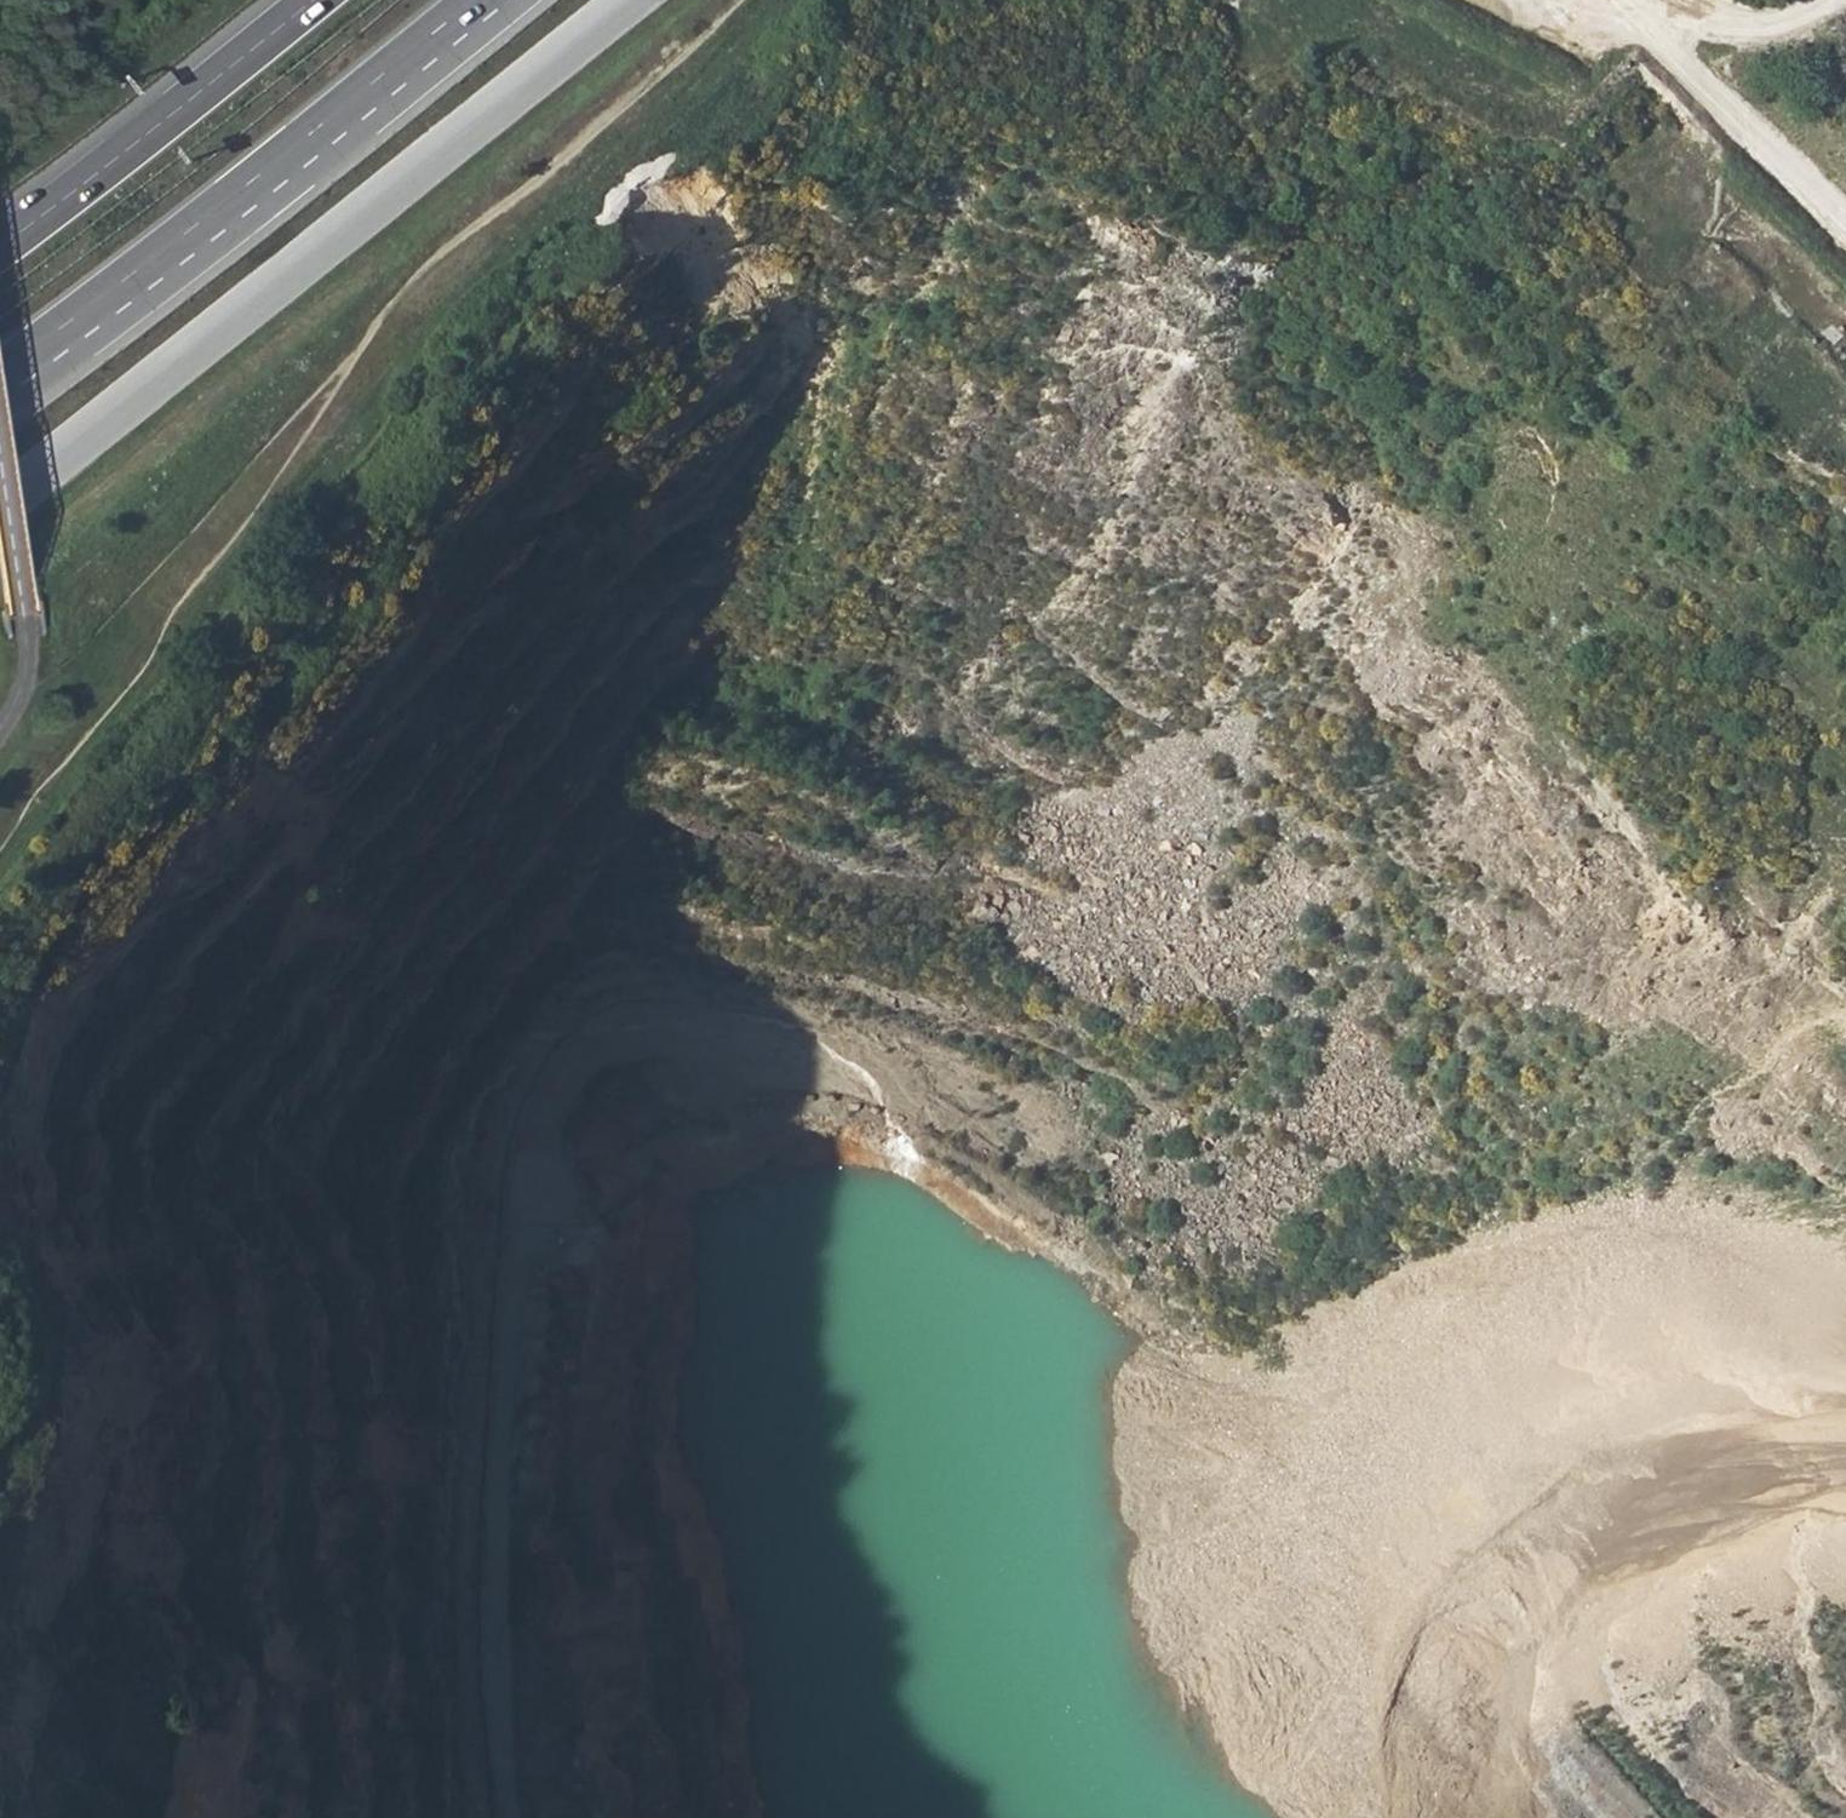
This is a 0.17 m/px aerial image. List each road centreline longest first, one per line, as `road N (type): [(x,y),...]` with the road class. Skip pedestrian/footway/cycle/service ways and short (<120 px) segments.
road 1 (unclassified): [(625,0),(0,503)]
road 2 (trunk): [(0,371),(474,0)]
road 3 (trunk): [(313,0),(0,246)]

